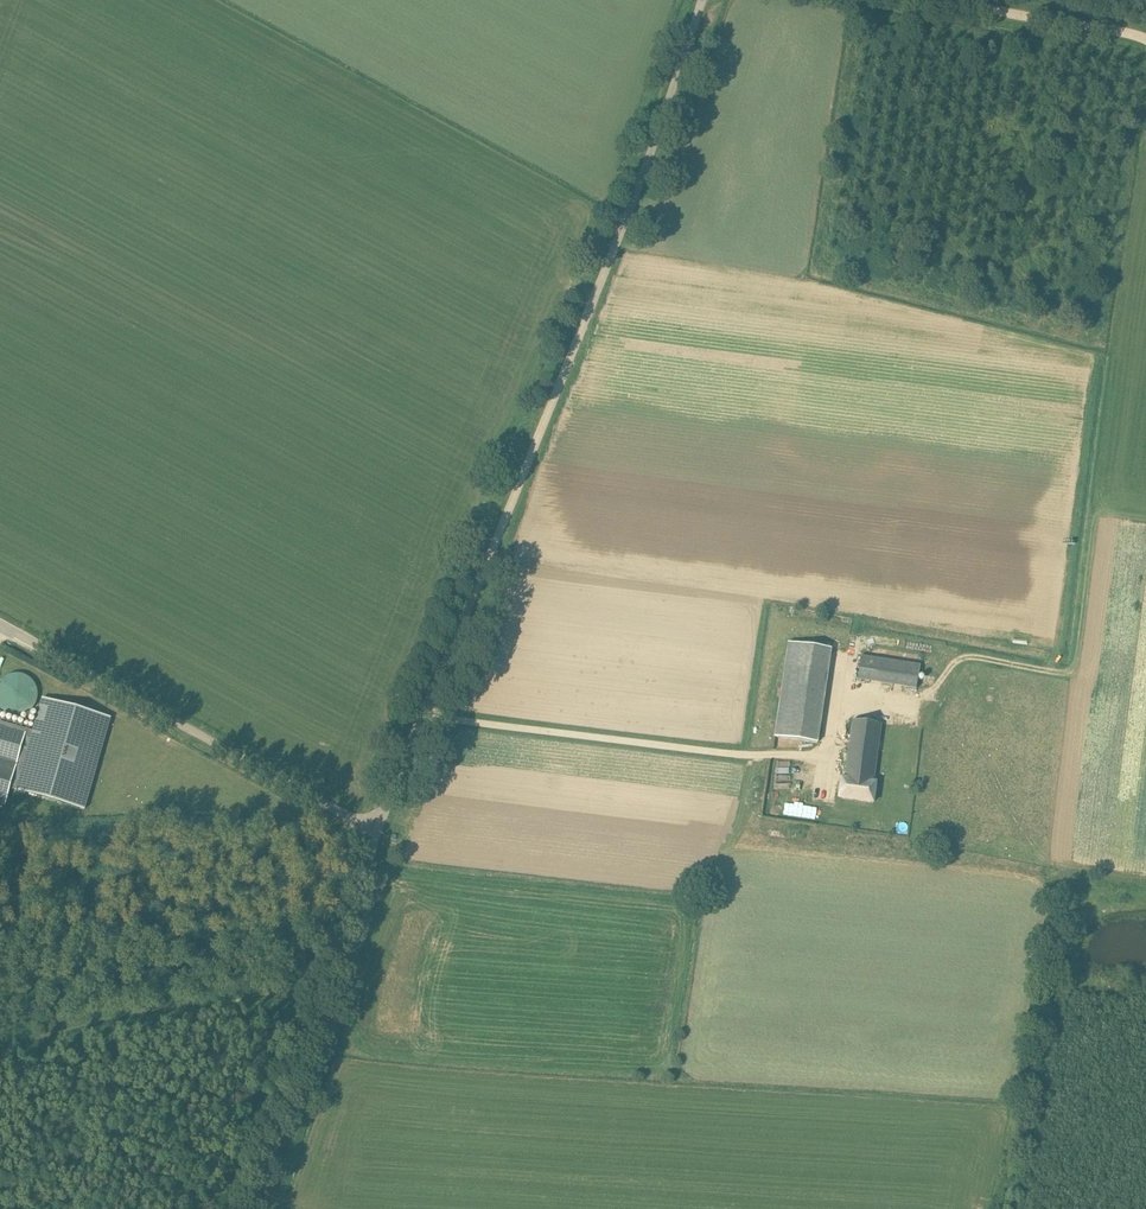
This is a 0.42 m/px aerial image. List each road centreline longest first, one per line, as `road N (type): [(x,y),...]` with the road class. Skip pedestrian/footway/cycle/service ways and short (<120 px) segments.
road 1 (track): [(423,712),(747,756),(828,756),(843,668),(855,664),(867,644),(1075,670),(1145,169)]
road 2 (unclassified): [(704,0),(617,247),(378,830)]
road 3 (unclassified): [(378,830),(0,626)]
road 4 (unclassified): [(255,1208),(378,830)]
road 5 (track): [(999,1208),(1061,889)]
road 6 (unclassified): [(1145,42),(927,0)]

